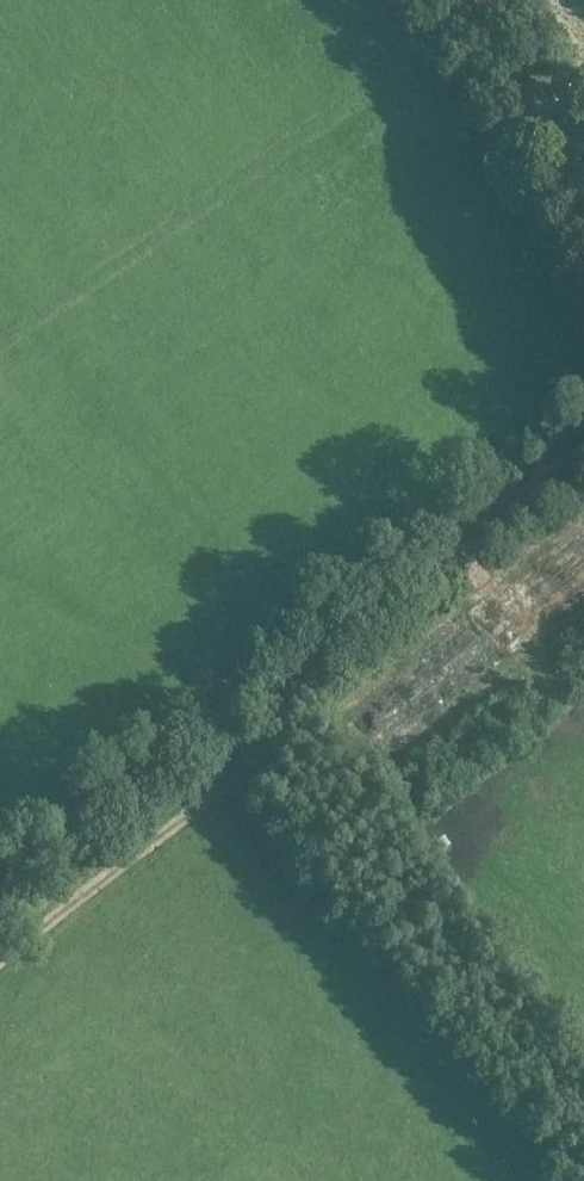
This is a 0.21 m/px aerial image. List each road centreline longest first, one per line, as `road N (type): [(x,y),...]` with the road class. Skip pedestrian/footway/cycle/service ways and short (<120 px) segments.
road 1 (track): [(0,957),(194,805),(234,763),(298,668),(583,446)]
road 2 (unclassified): [(537,134),(446,0)]

